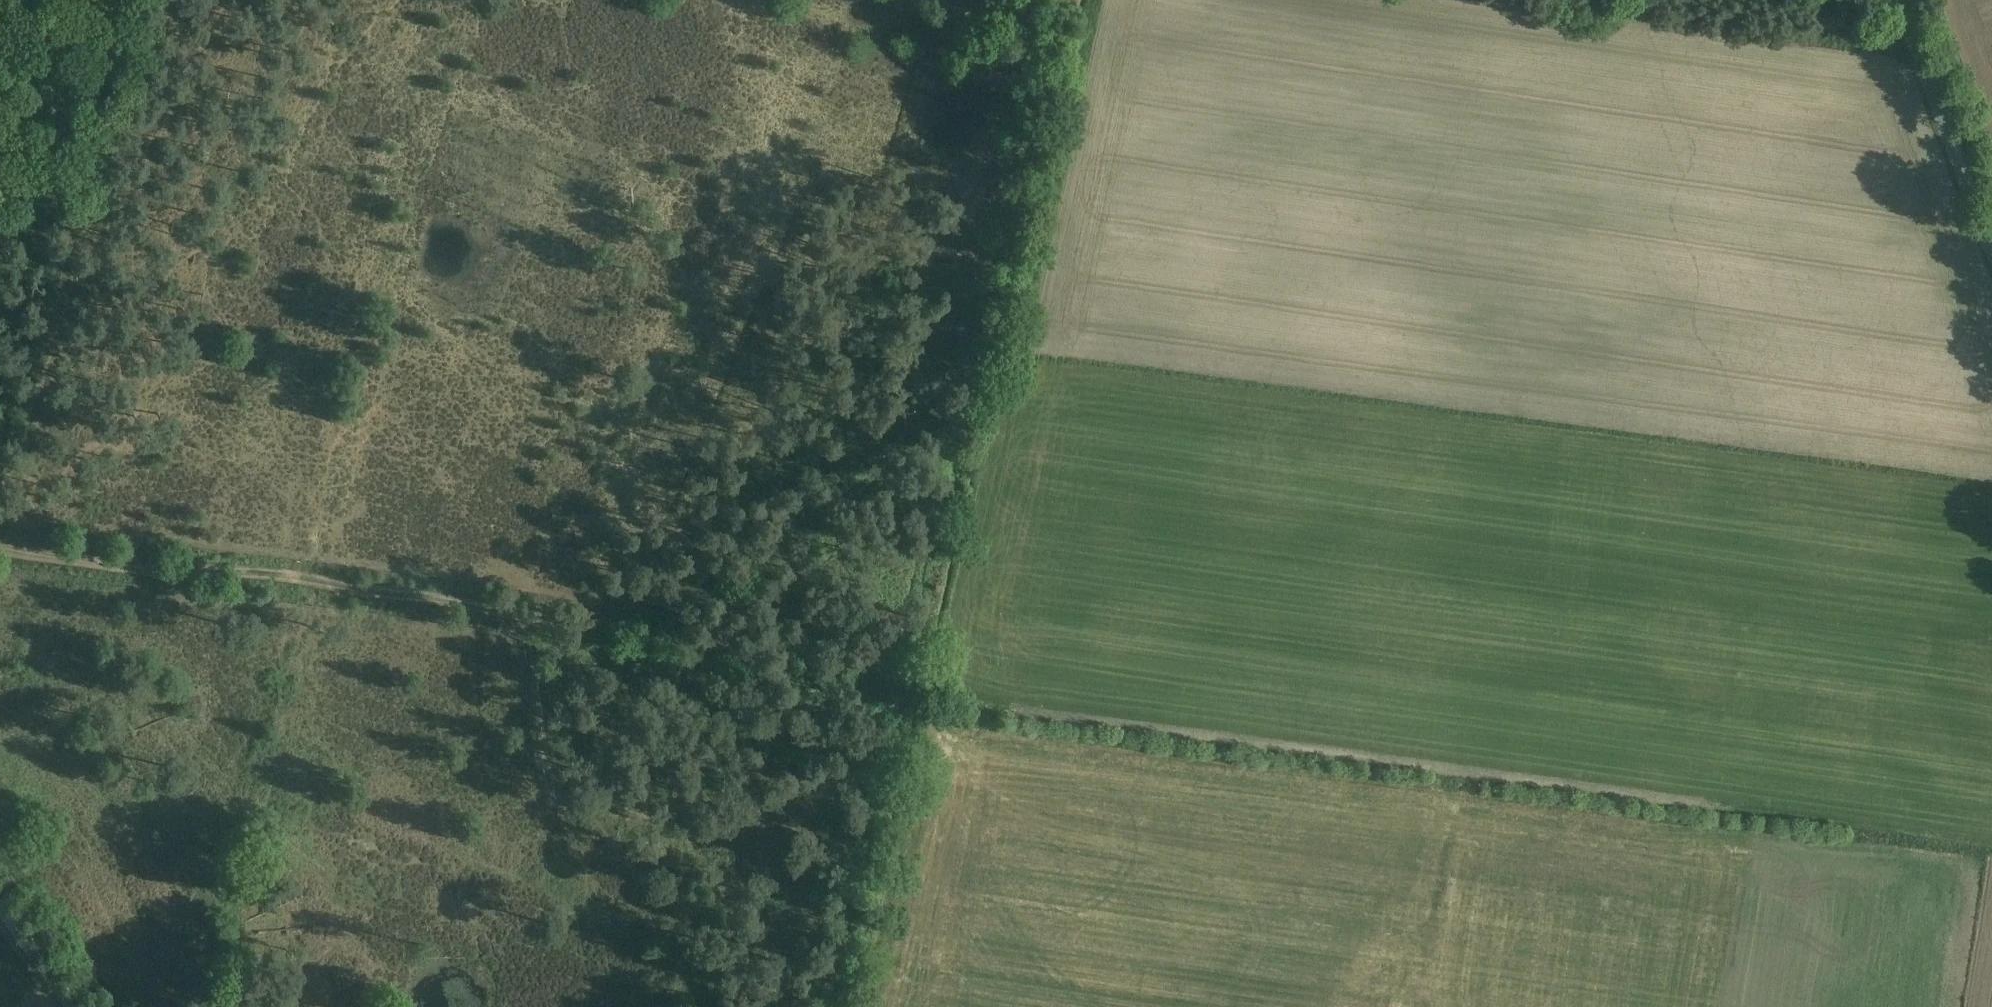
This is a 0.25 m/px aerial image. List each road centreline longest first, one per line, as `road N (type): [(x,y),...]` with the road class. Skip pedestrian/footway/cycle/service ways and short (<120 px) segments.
road 1 (track): [(1904,0),(1991,236)]
road 2 (track): [(0,903),(81,1006)]

